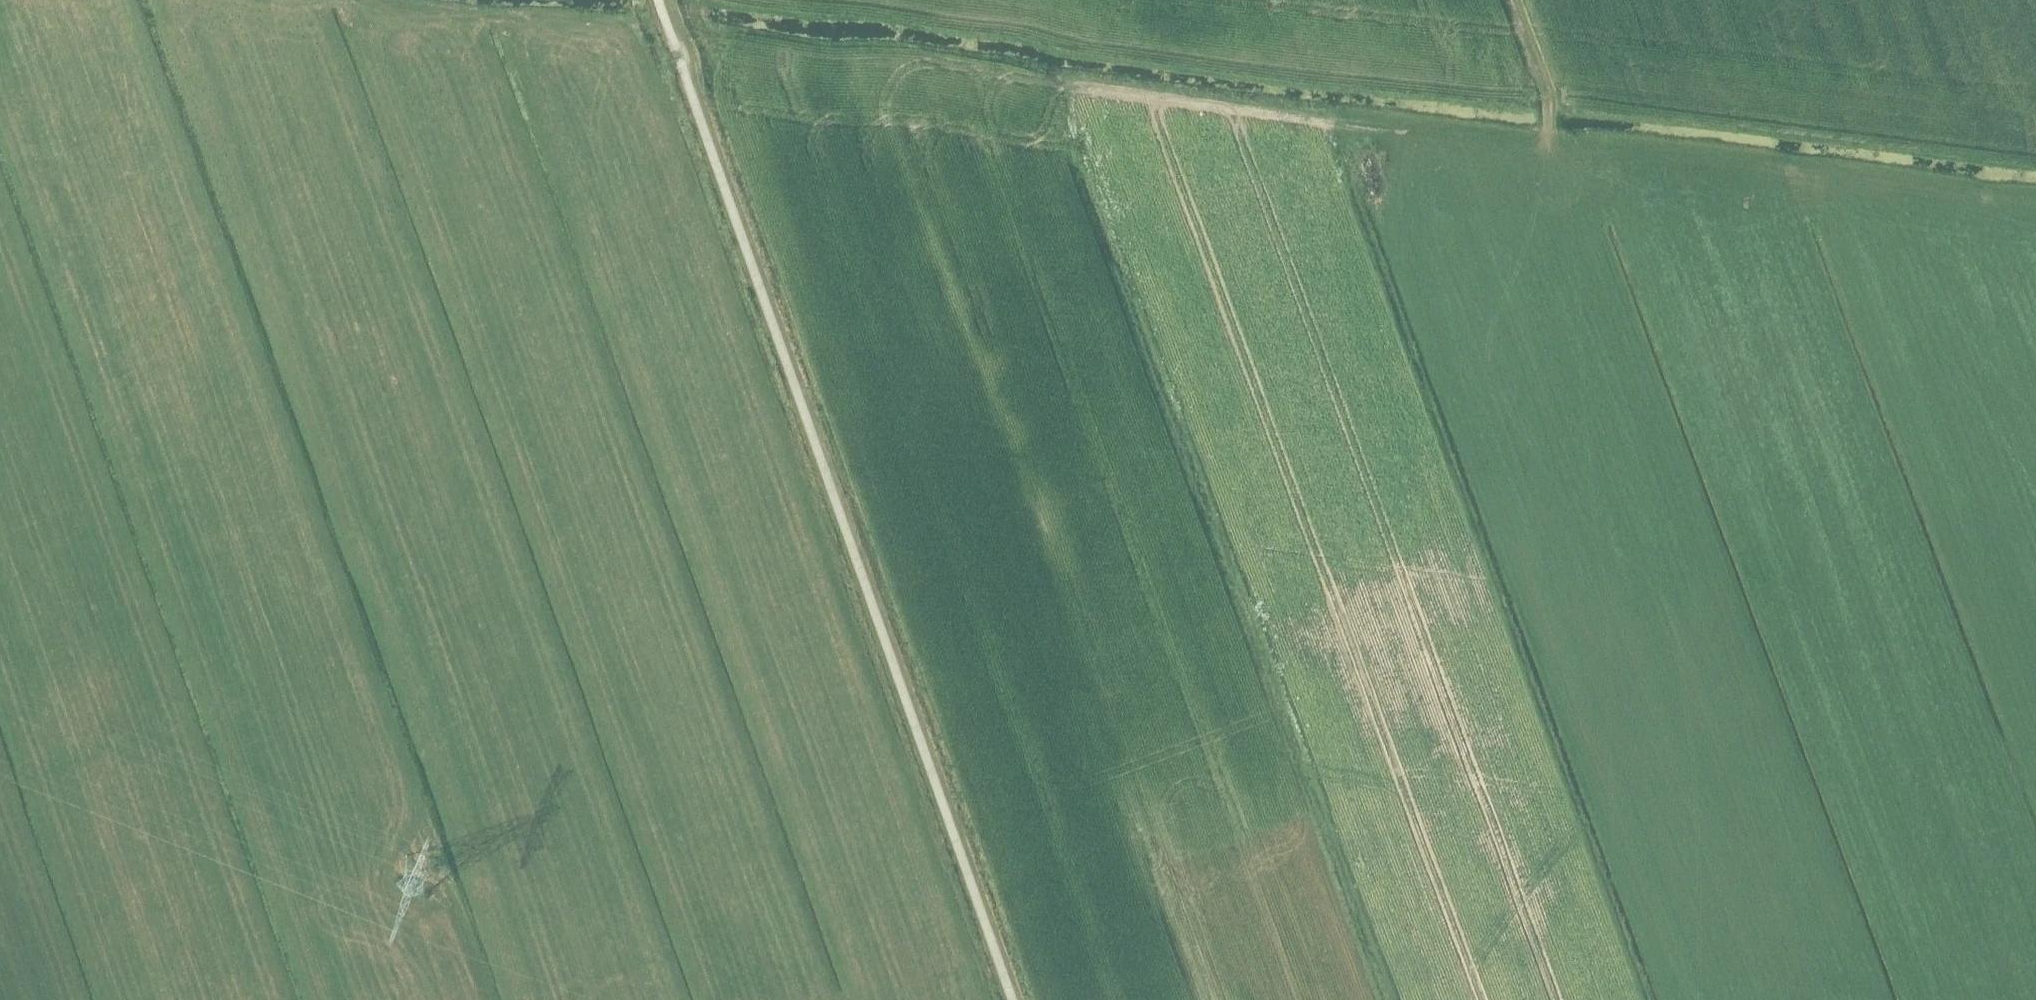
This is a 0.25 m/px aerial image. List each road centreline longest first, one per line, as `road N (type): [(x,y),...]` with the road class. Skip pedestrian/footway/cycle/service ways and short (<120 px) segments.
road 1 (track): [(1512,0),(1551,105),(1548,151)]

